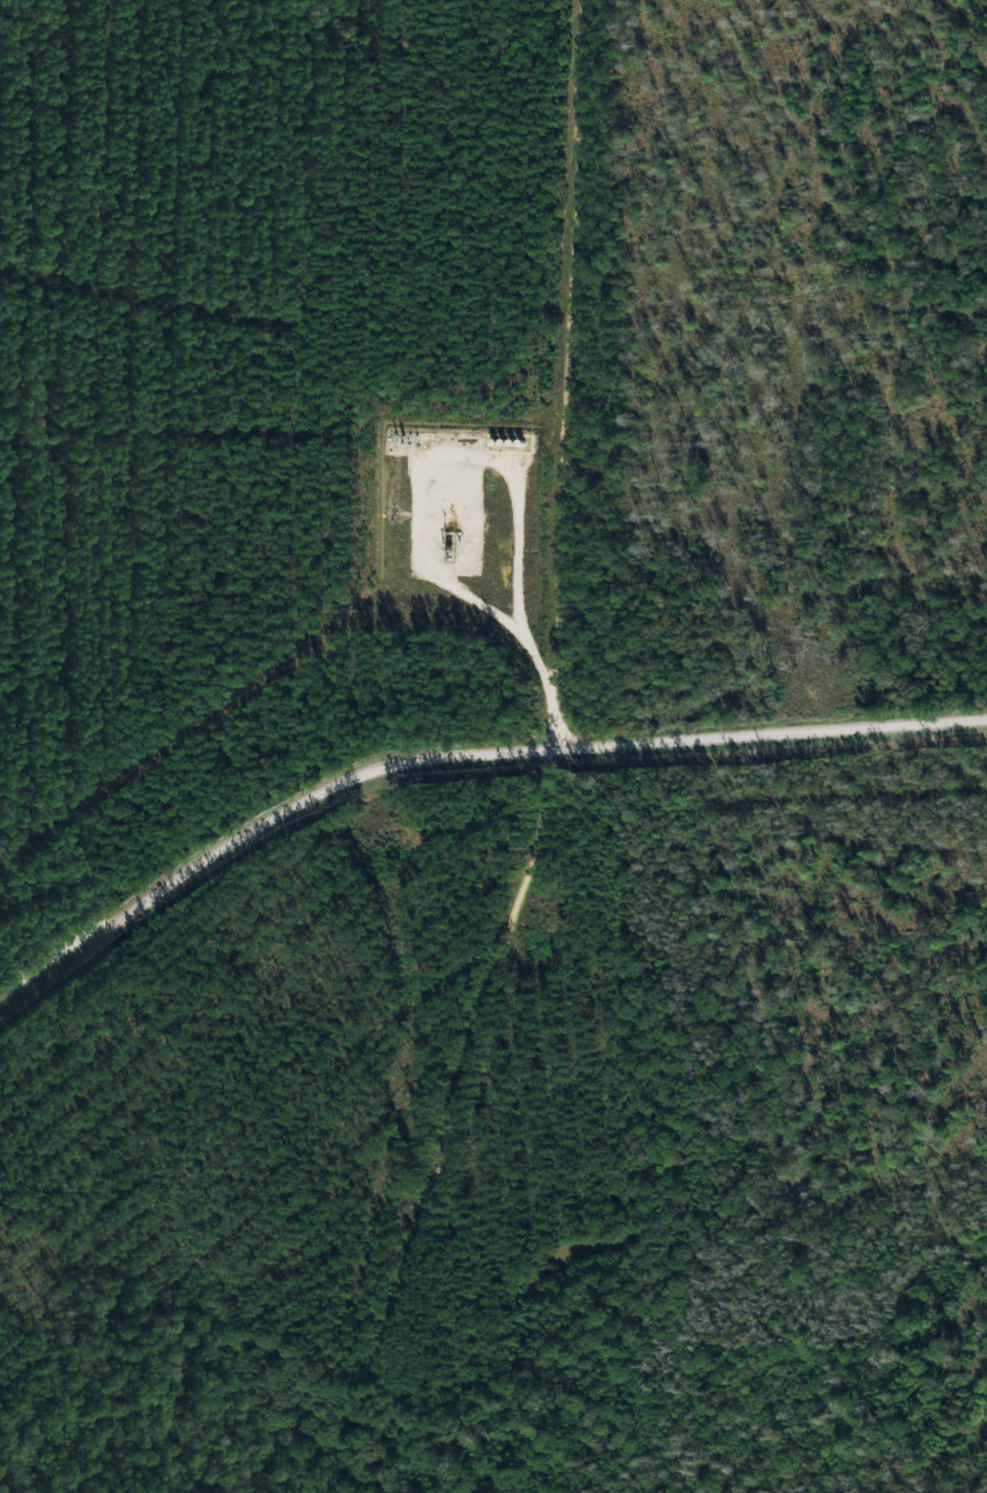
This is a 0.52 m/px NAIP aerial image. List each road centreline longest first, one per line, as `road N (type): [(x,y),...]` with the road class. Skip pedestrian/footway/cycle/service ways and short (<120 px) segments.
road 1 (residential): [(0,995),(350,768),(562,743),(986,714)]

